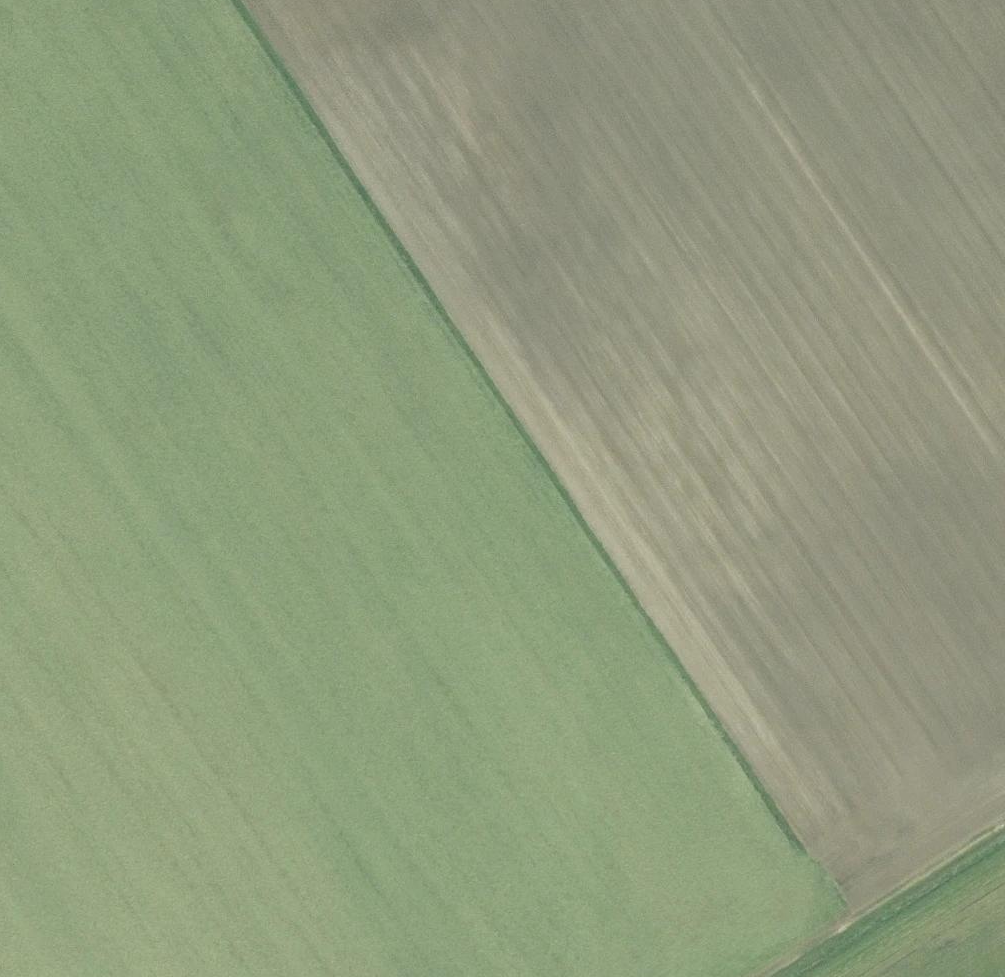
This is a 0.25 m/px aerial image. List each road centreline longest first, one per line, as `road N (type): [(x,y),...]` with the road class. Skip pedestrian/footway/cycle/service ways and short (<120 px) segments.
road 1 (track): [(775,976),(1004,831)]

